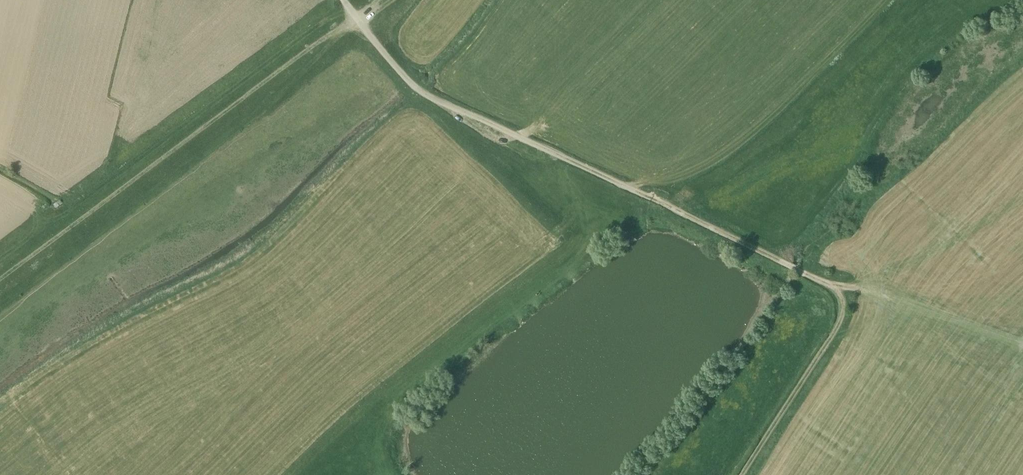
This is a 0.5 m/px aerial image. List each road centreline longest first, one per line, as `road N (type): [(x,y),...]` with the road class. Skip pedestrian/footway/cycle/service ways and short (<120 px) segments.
road 1 (track): [(741,474),(842,320),(839,292),(411,87),(365,30)]
road 2 (track): [(356,19),(0,284)]
road 3 (track): [(1022,334),(863,278),(821,282)]

